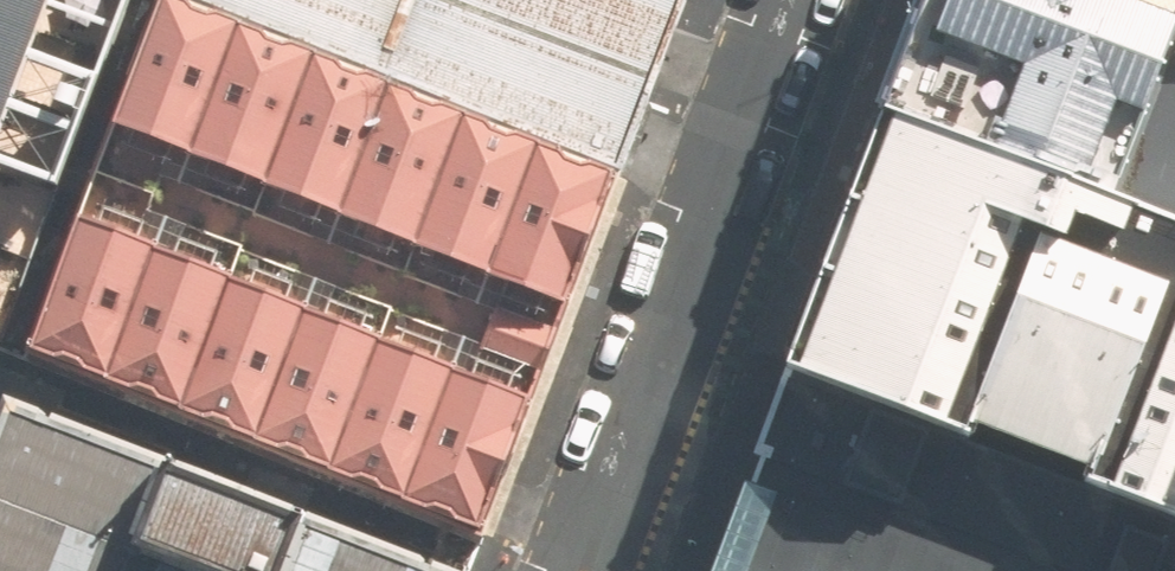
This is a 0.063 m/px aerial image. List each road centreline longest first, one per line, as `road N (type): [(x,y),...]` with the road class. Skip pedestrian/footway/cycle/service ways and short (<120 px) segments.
road 1 (residential): [(594,570),(794,0)]

